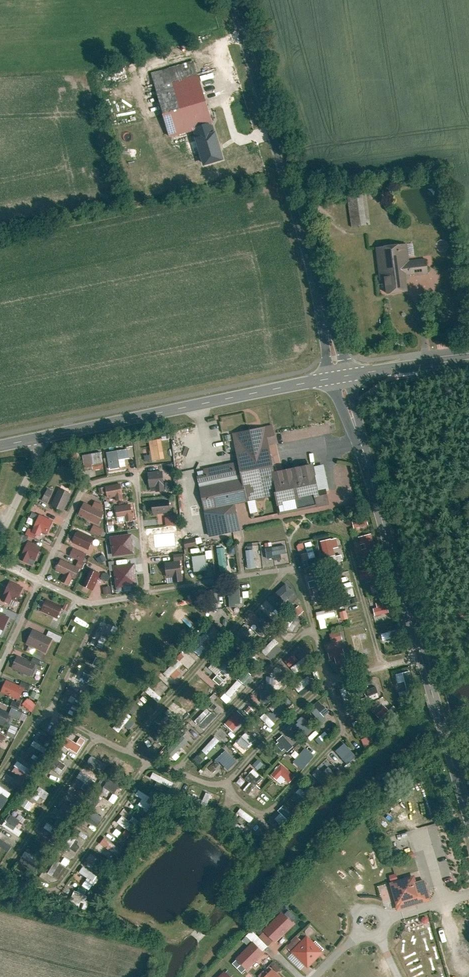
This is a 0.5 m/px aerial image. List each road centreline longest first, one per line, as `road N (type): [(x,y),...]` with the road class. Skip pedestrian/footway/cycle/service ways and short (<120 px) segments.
road 1 (tertiary): [(468,809),(343,379)]
road 2 (tertiary): [(343,379),(232,0)]
road 3 (tertiary): [(343,379),(0,446)]
road 4 (tertiary): [(468,360),(343,379)]

